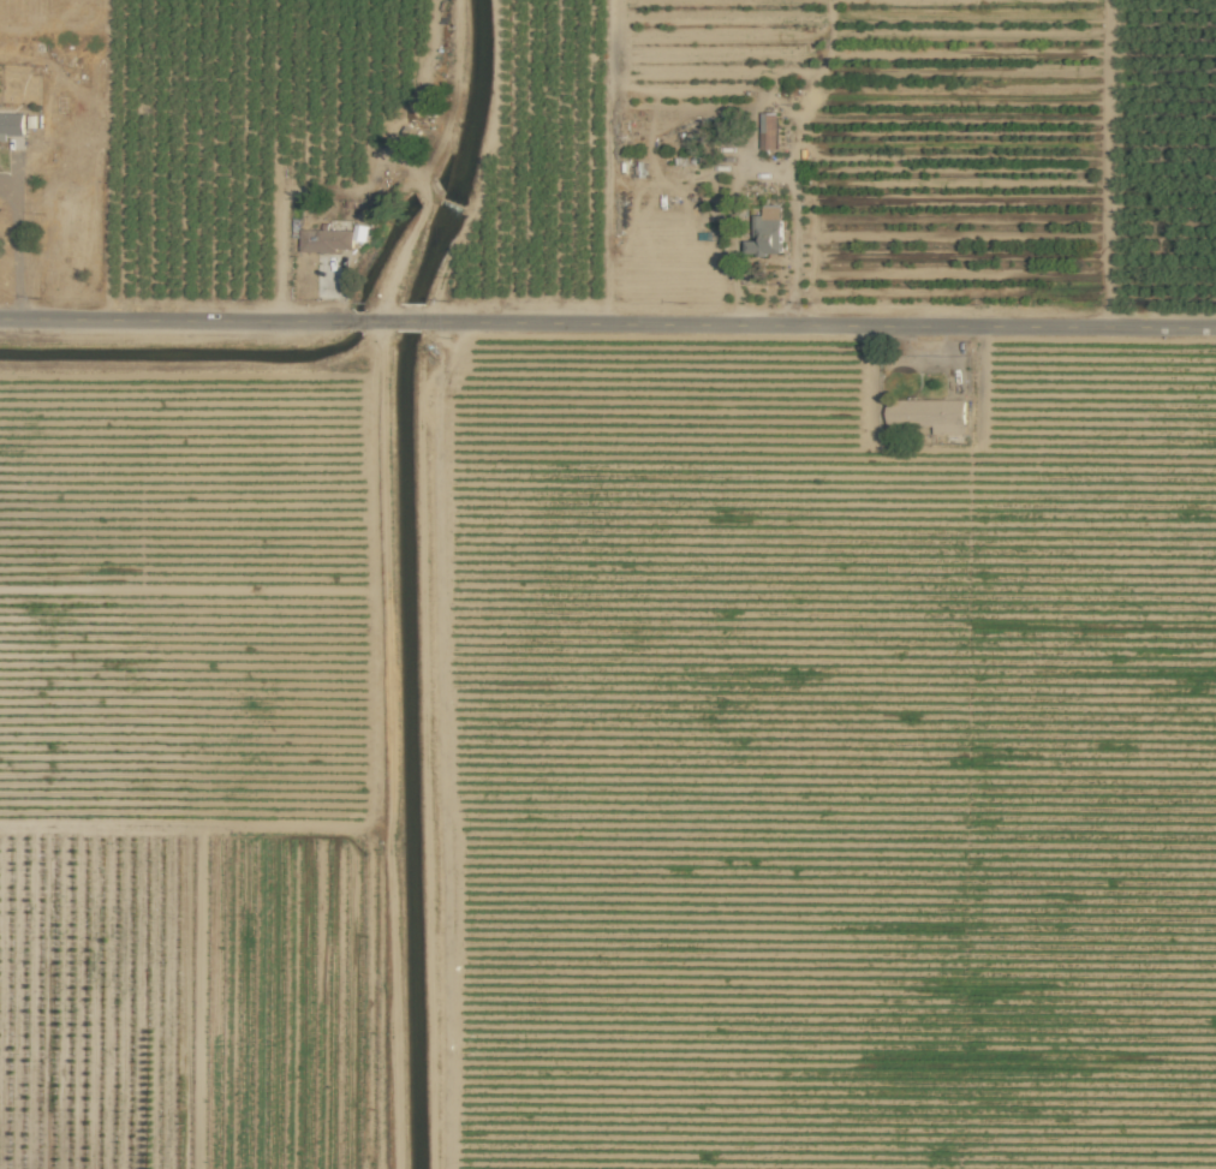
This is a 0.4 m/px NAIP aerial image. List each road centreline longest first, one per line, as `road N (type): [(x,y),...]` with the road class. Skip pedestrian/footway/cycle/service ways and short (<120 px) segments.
road 1 (residential): [(0,327),(1215,332)]

